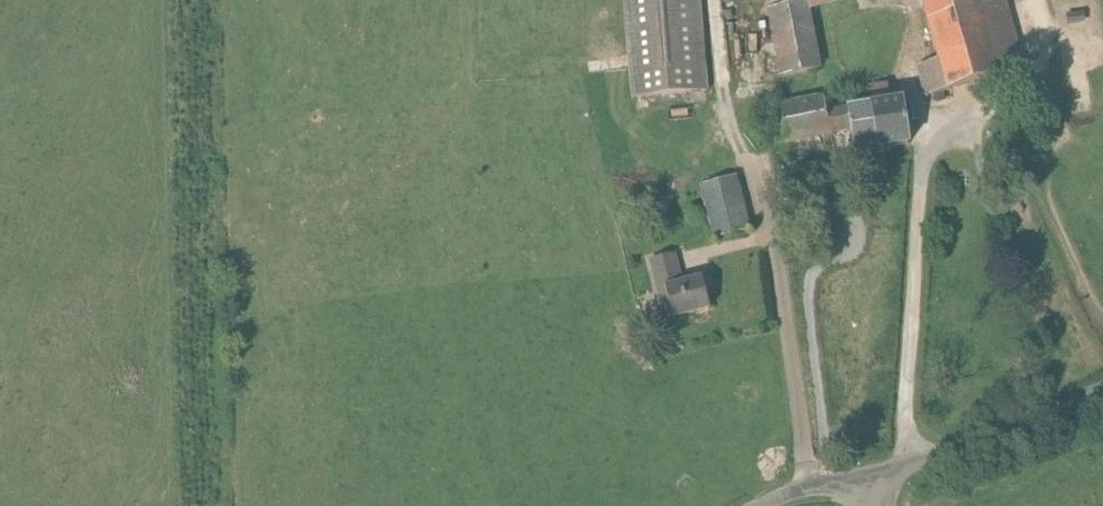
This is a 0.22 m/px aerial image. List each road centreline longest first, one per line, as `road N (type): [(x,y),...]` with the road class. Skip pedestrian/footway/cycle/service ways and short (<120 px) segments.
road 1 (unclassified): [(866,475),(981,441),(1102,387)]

